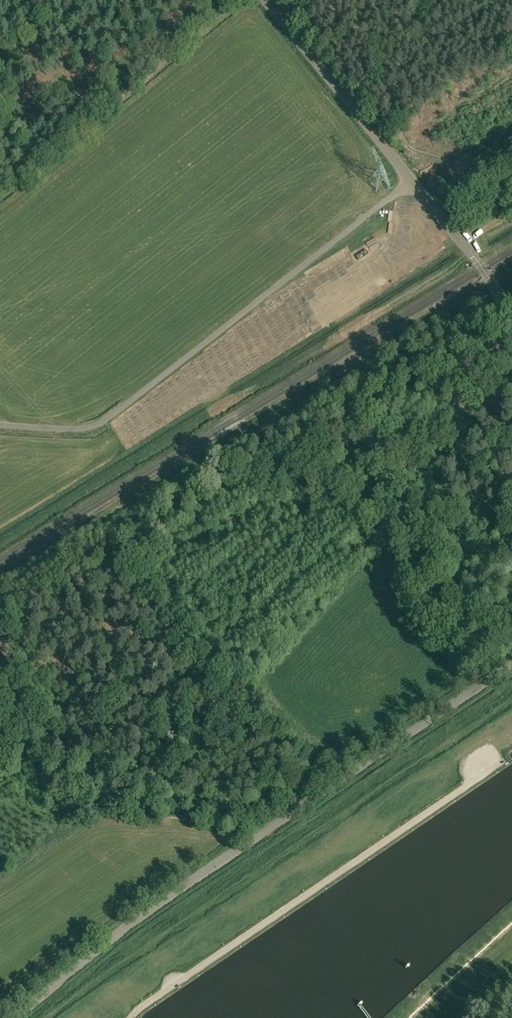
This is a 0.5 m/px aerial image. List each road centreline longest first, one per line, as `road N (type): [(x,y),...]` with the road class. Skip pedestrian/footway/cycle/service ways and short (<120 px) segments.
road 1 (unclassified): [(15,1017),(248,841),(511,664)]
road 2 (unclassified): [(511,469),(491,402),(501,325),(494,286),(262,0)]

